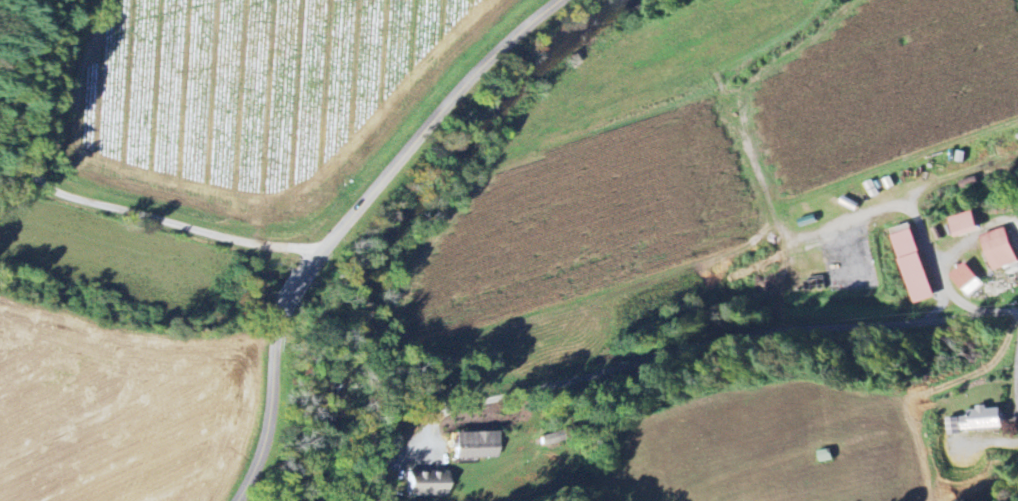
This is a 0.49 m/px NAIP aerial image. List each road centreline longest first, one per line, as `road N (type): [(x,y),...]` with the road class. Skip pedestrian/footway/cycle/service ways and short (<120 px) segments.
road 1 (residential): [(315,255),(66,194),(43,181),(32,163),(32,132),(57,0)]
road 2 (residential): [(558,0),(449,102),(297,280)]
road 3 (residential): [(289,293),(260,454),(235,500)]

